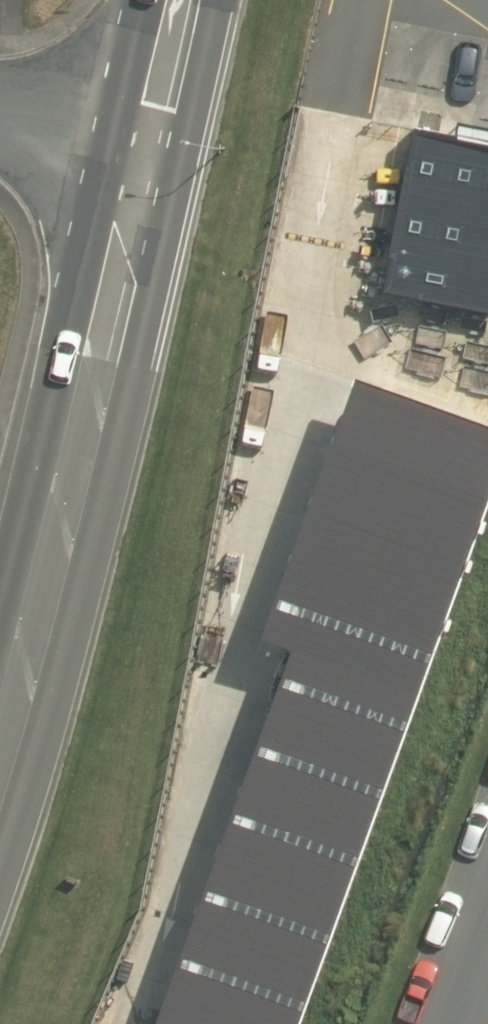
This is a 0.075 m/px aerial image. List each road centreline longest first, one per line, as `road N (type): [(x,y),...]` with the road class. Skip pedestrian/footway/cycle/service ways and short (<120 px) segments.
road 1 (secondary): [(0,725),(150,149)]
road 2 (secondary): [(150,149),(184,0)]
road 3 (residential): [(150,149),(0,126)]

